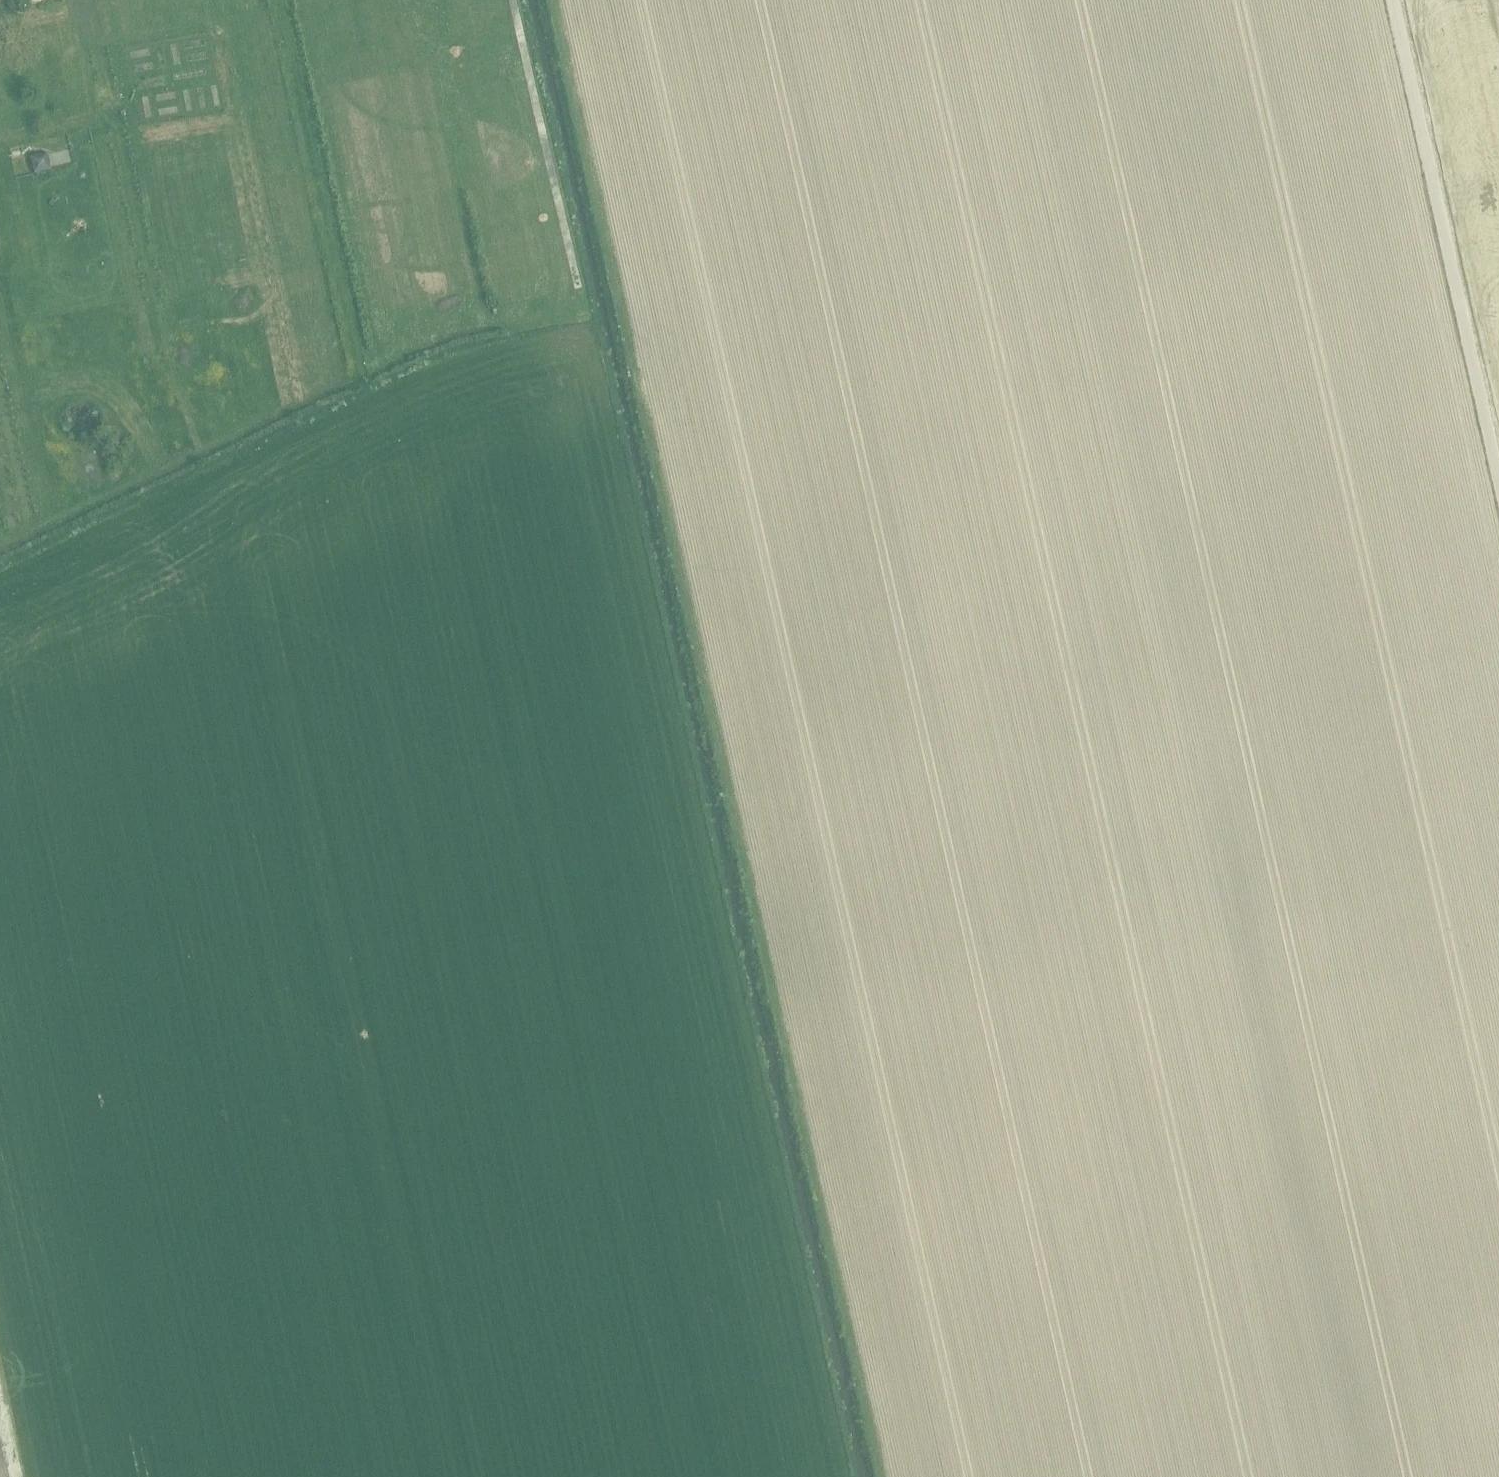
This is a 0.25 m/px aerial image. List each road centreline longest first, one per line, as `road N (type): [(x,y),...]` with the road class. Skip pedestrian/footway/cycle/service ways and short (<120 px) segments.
road 1 (track): [(883,1476),(554,0)]
road 2 (track): [(1498,482),(1391,0)]
road 3 (track): [(513,0),(578,287)]

